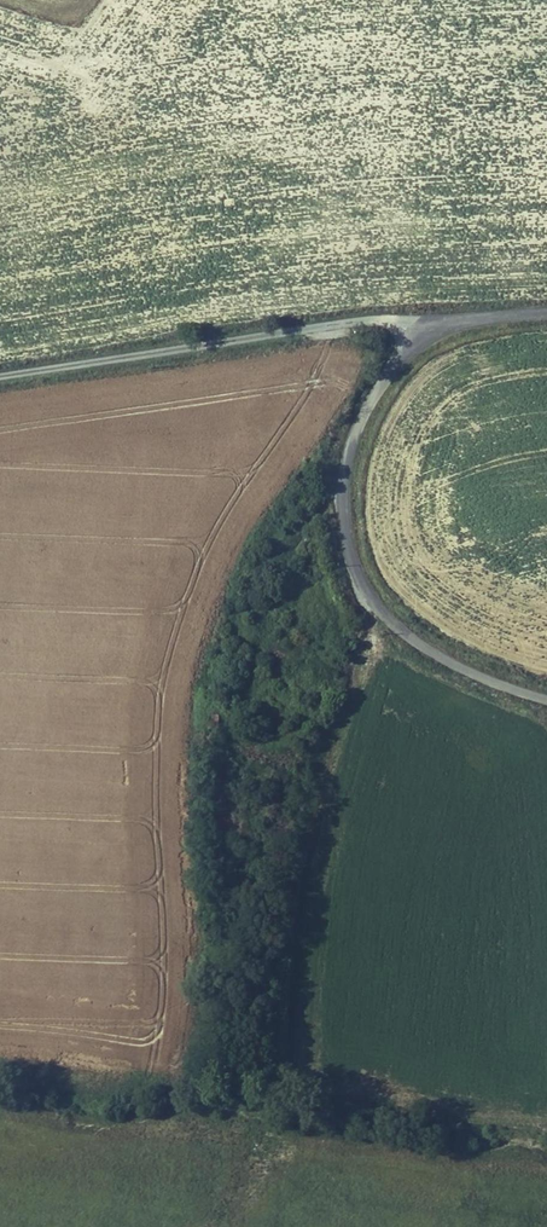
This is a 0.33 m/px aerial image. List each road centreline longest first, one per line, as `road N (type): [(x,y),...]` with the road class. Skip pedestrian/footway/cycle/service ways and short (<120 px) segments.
road 1 (track): [(0,1113),(235,1125),(546,1172)]
road 2 (tertiary): [(420,338),(390,371),(352,447),(345,521),(355,566),(379,607),(417,642),(470,672),(546,699)]
road 3 (unclassified): [(420,338),(381,319),(0,377)]
road 4 (tertiary): [(546,313),(483,316),(420,338)]

